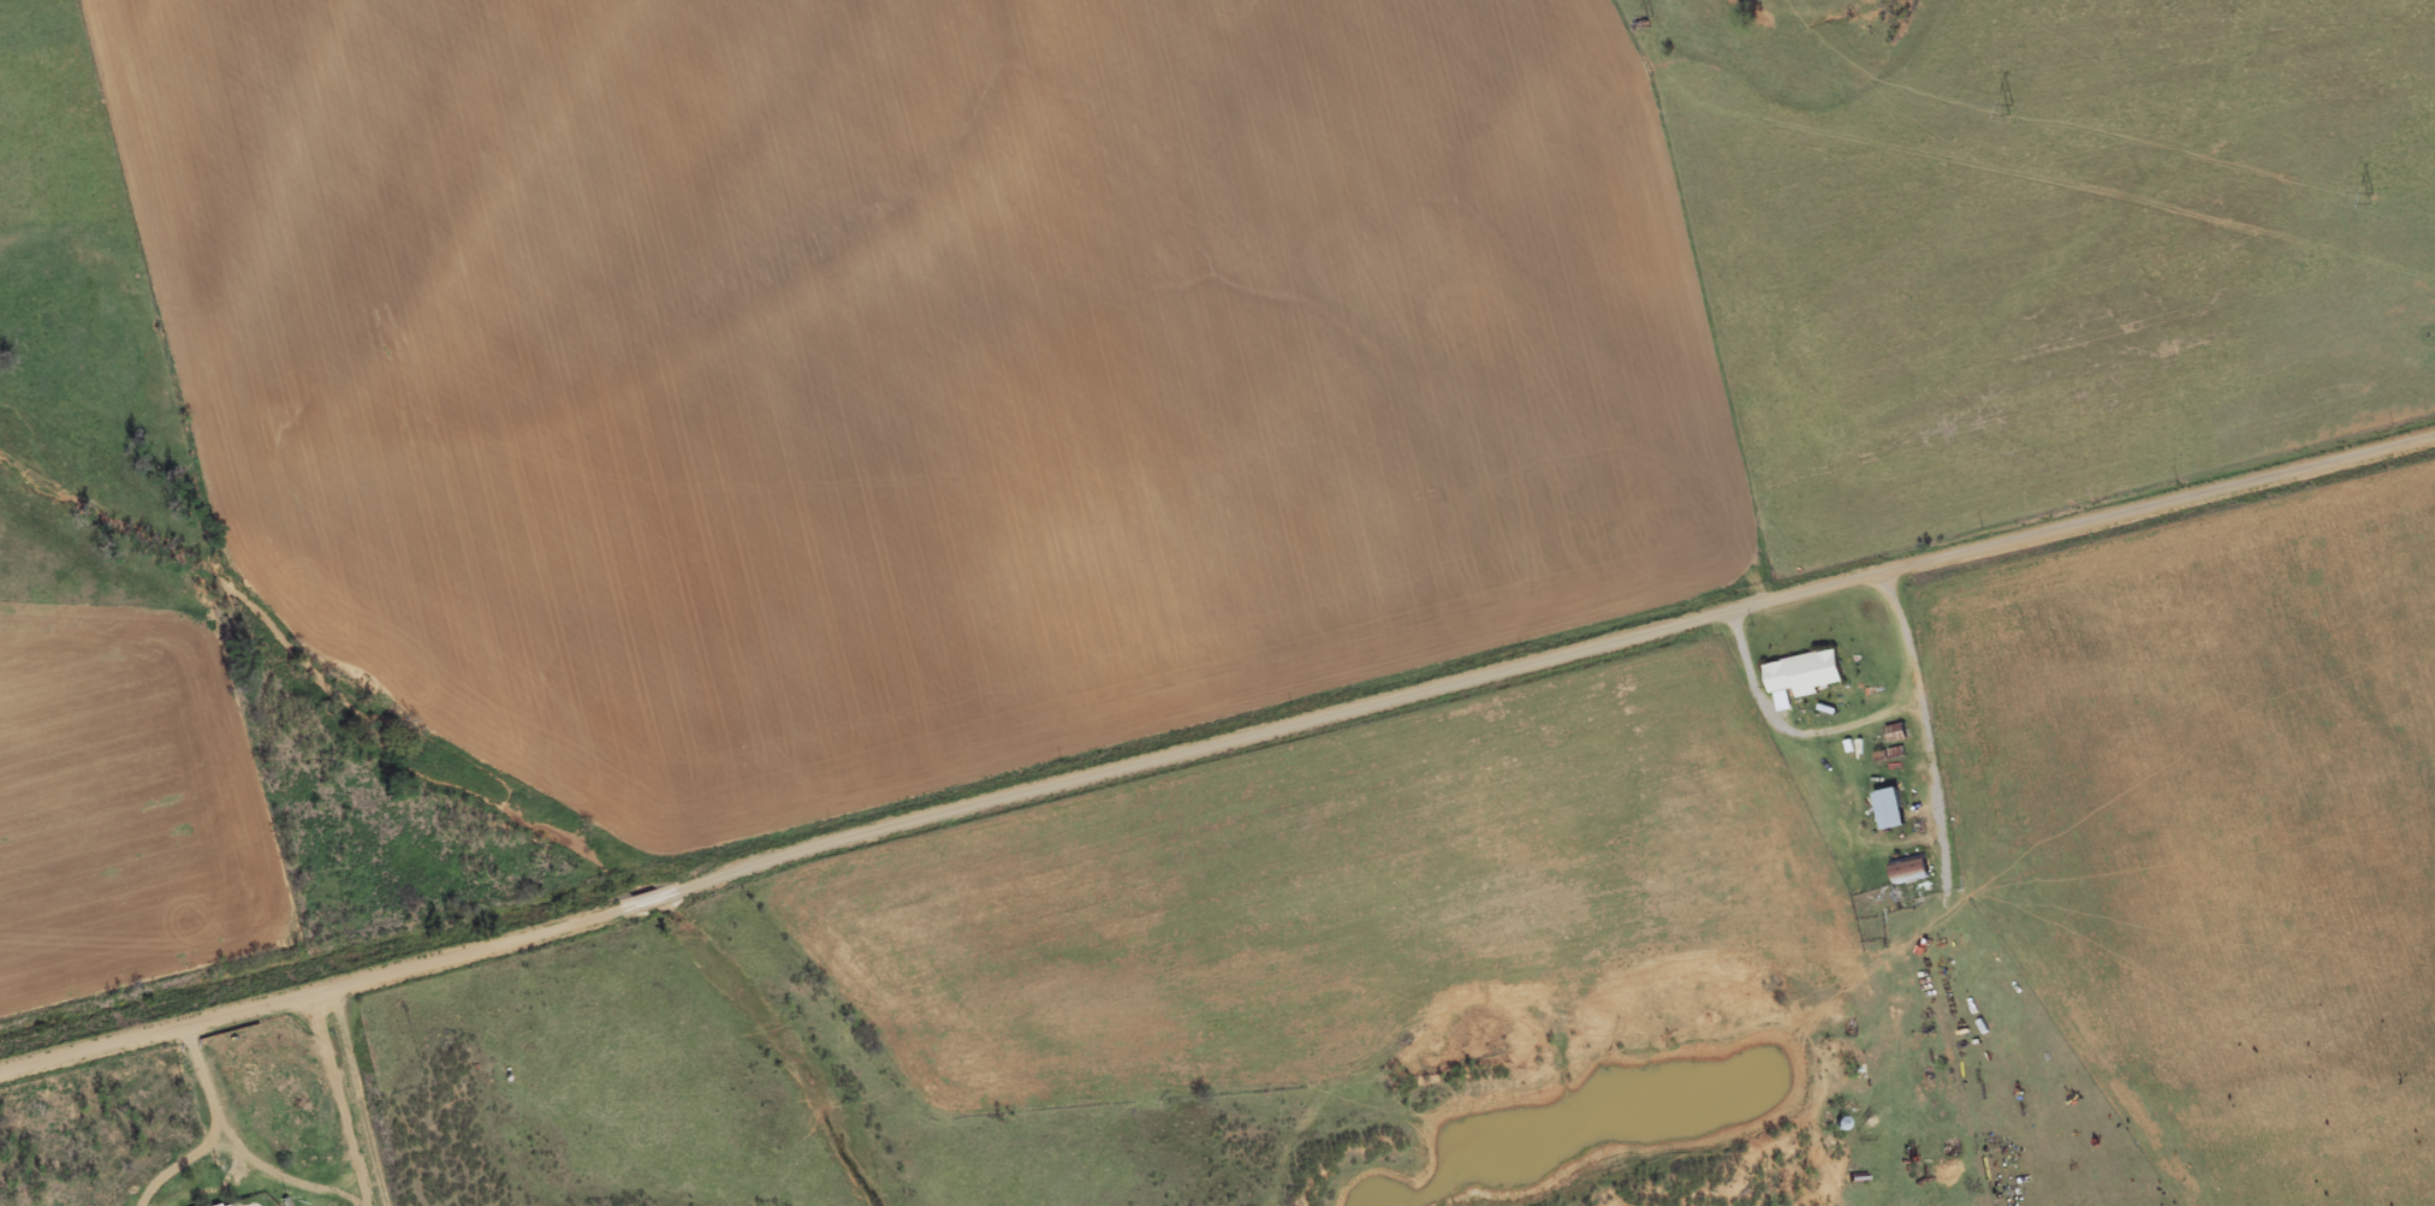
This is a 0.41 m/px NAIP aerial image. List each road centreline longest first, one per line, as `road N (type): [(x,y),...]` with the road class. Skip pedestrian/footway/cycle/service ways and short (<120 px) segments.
road 1 (residential): [(2434,437),(0,1054)]

